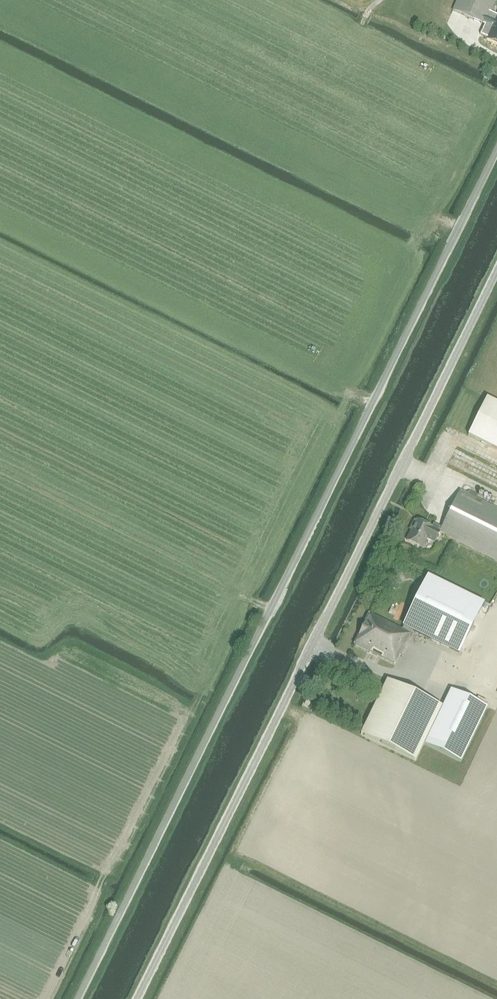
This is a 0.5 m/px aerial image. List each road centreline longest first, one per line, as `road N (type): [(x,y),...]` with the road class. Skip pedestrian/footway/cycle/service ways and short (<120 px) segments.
road 1 (unclassified): [(77,998),(496,150)]
road 2 (tertiary): [(137,998),(496,270)]

